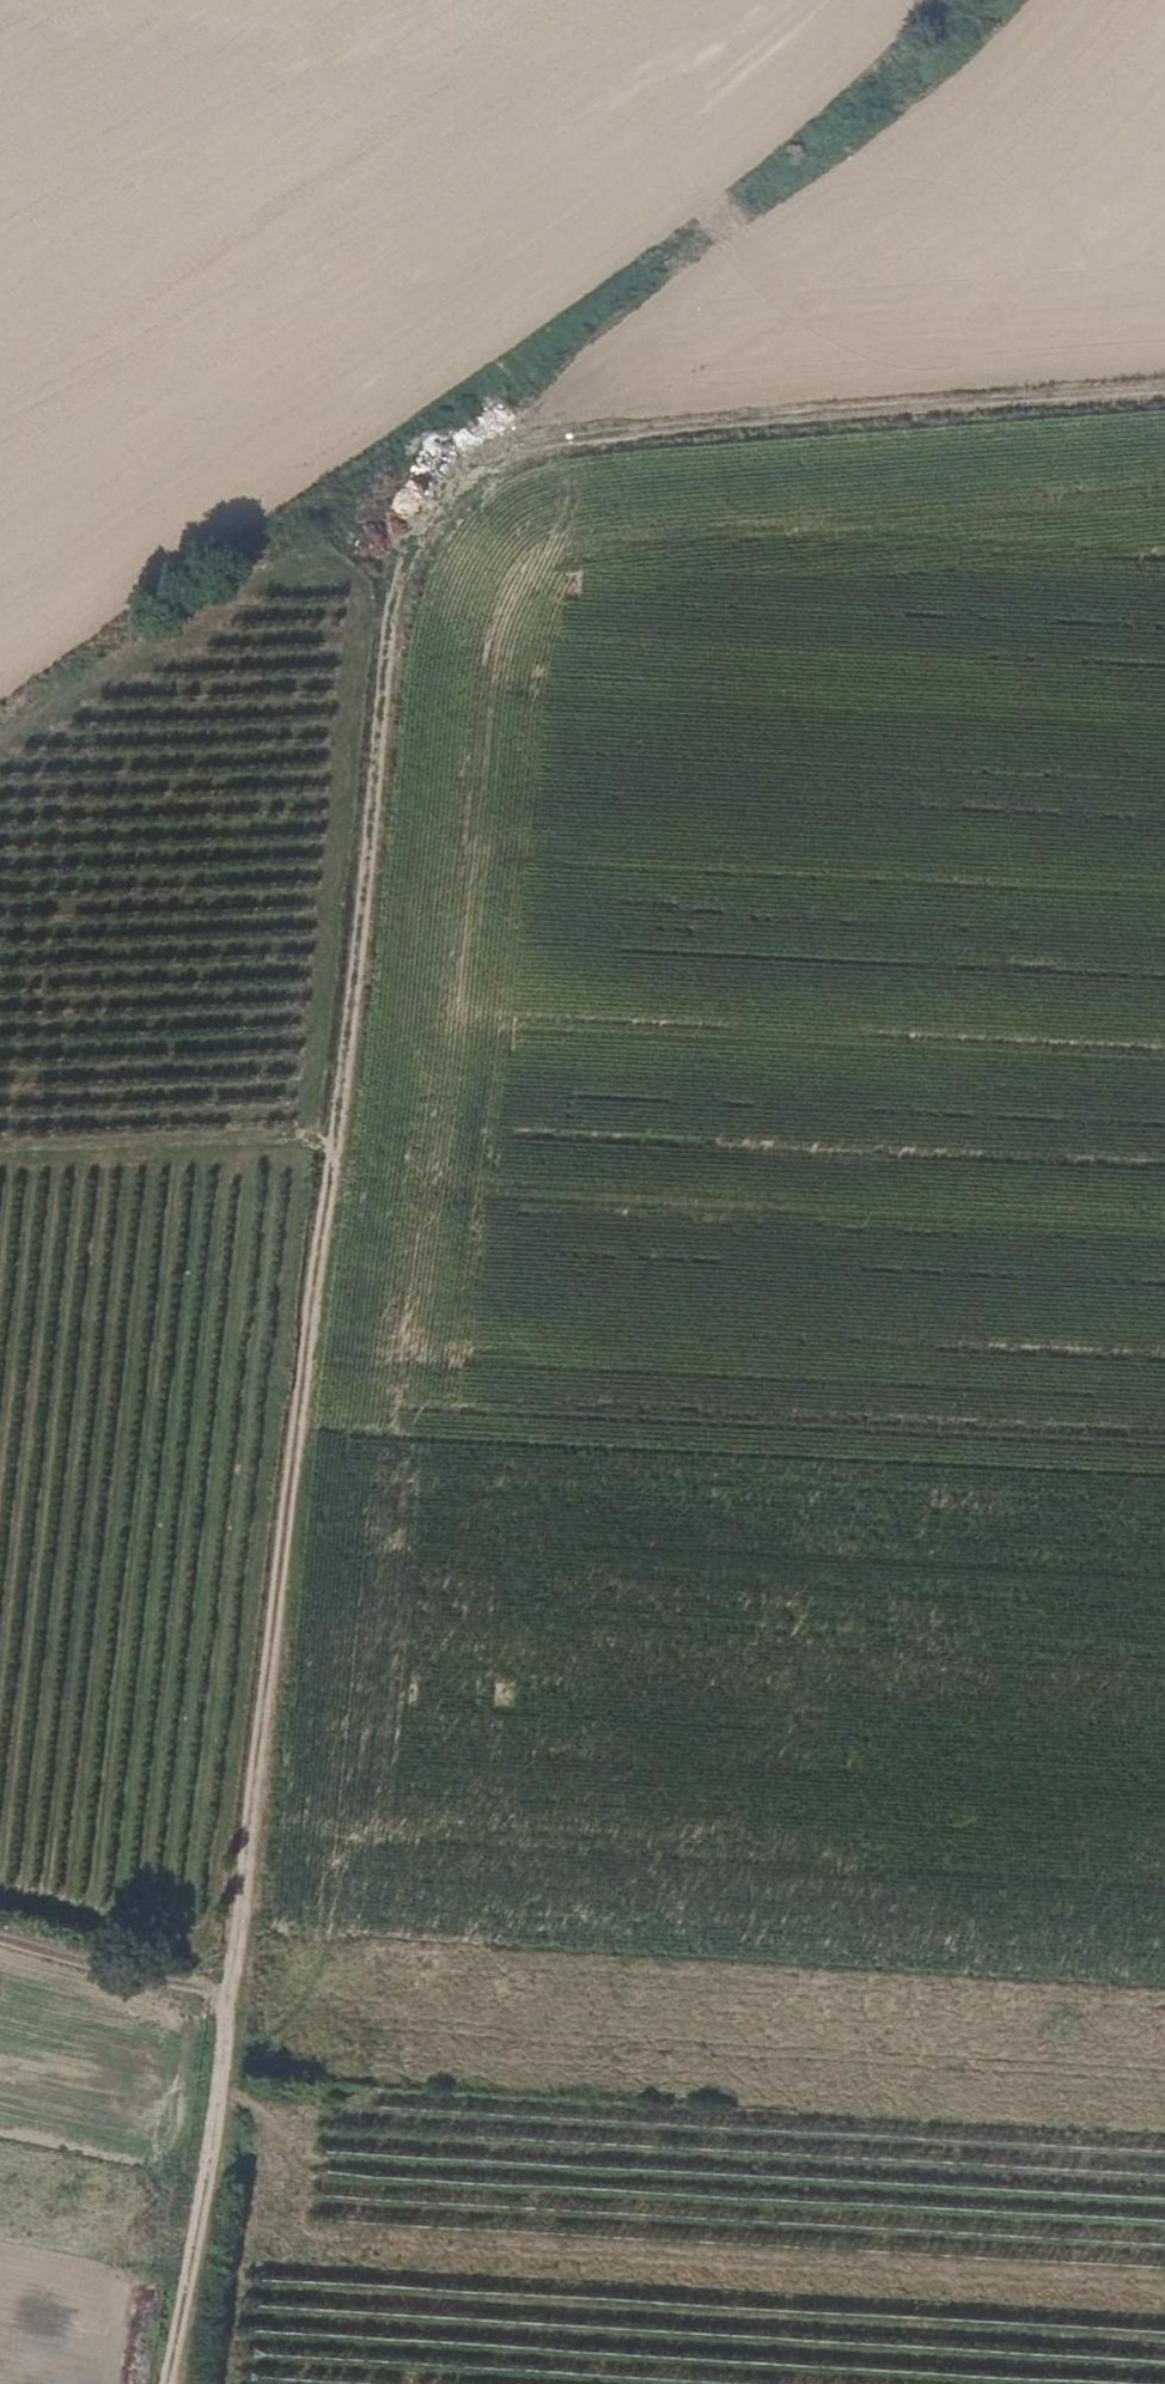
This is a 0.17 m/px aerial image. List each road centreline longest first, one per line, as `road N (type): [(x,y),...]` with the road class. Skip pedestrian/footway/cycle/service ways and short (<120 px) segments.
road 1 (track): [(1164,389),(595,433),(472,457),(416,497),(398,570),(368,897),(229,1987)]
road 2 (track): [(229,1987),(169,2383)]

